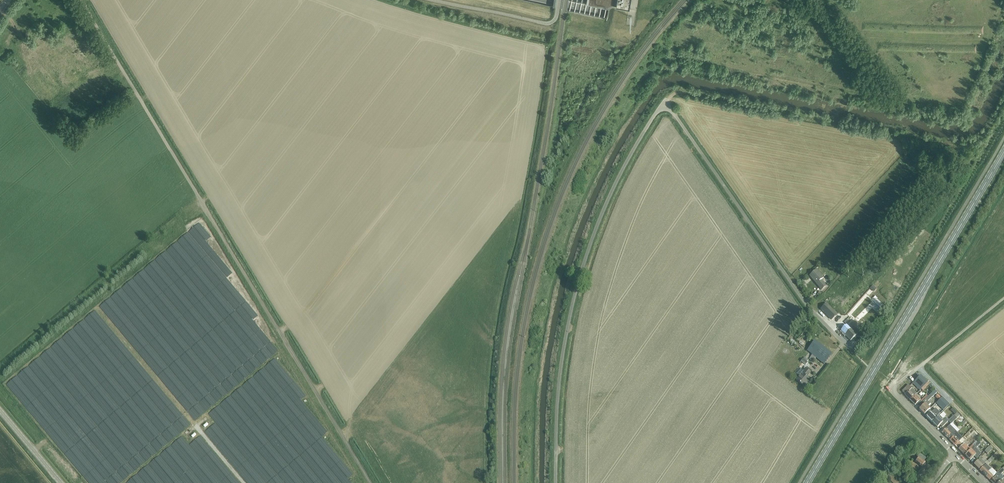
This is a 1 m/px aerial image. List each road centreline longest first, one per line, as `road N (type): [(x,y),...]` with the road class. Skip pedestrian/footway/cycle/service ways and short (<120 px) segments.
road 1 (track): [(80,0),(370,482)]
road 2 (trunk): [(544,0),(738,34),(1003,48)]
road 3 (unclassified): [(554,482),(569,310),(600,214),(663,110)]
road 4 (primary): [(807,482),(1003,147)]
road 5 (trunk): [(1003,30),(841,26),(618,0)]
road 6 (unclassified): [(855,353),(794,290),(676,116),(663,110)]
road 7 (track): [(663,110),(672,95),(685,94),(837,123)]
road 8 (residential): [(954,454),(895,393),(935,354)]
road 9 (track): [(918,367),(1003,455)]

